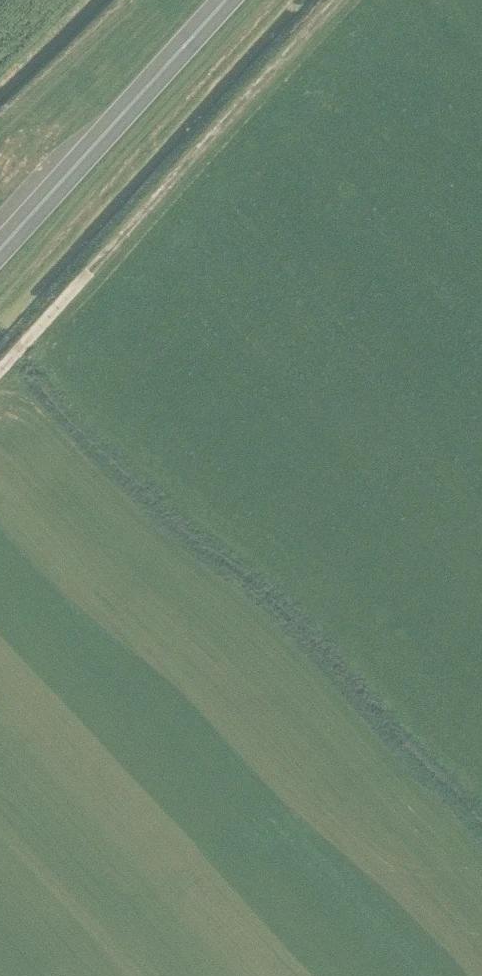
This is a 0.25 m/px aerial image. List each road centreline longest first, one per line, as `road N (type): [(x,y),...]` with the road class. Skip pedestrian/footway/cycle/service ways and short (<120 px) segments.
road 1 (track): [(336,0),(0,368)]
road 2 (trunk): [(0,249),(226,0)]

